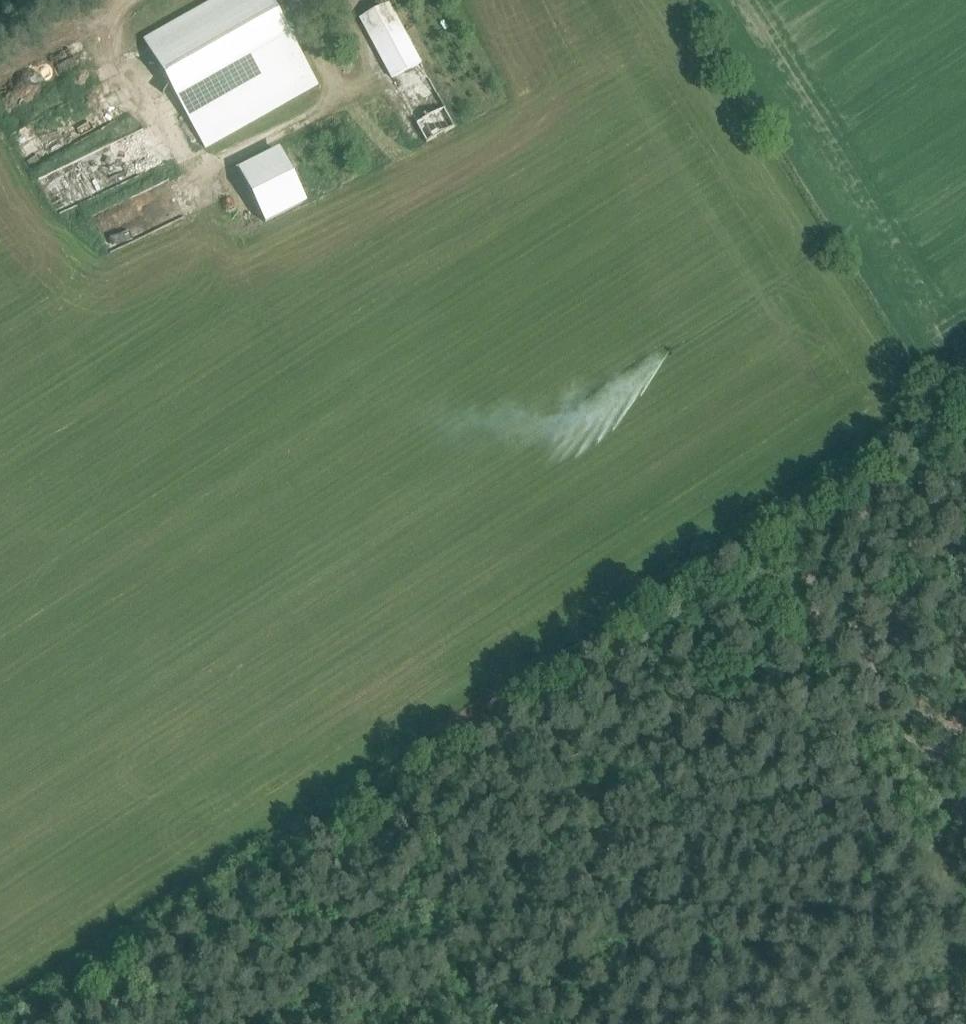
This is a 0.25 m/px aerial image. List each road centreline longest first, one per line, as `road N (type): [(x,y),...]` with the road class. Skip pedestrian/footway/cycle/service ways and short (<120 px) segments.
road 1 (track): [(122,0),(0,76)]

